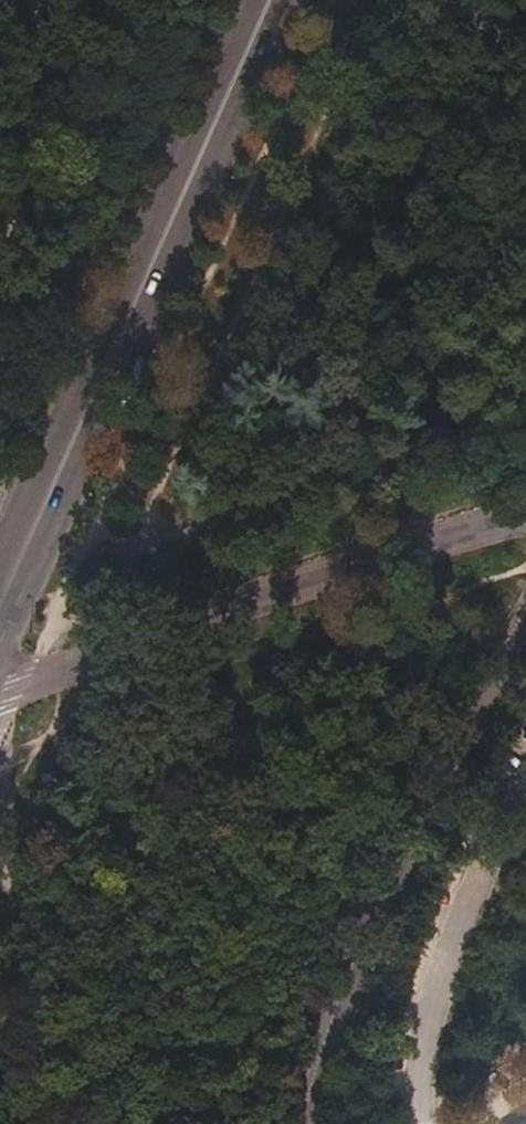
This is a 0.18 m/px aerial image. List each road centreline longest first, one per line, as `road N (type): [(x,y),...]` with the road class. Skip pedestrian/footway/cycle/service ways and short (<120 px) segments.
road 1 (secondary): [(0,591),(267,0)]
road 2 (track): [(42,679),(41,661),(129,543),(525,412)]
road 3 (unclassified): [(0,701),(205,617),(525,510)]
road 4 (unclassified): [(315,1123),(371,935),(481,691),(525,612)]
road 5 (track): [(62,1123),(7,804),(19,761),(64,723),(77,666)]

